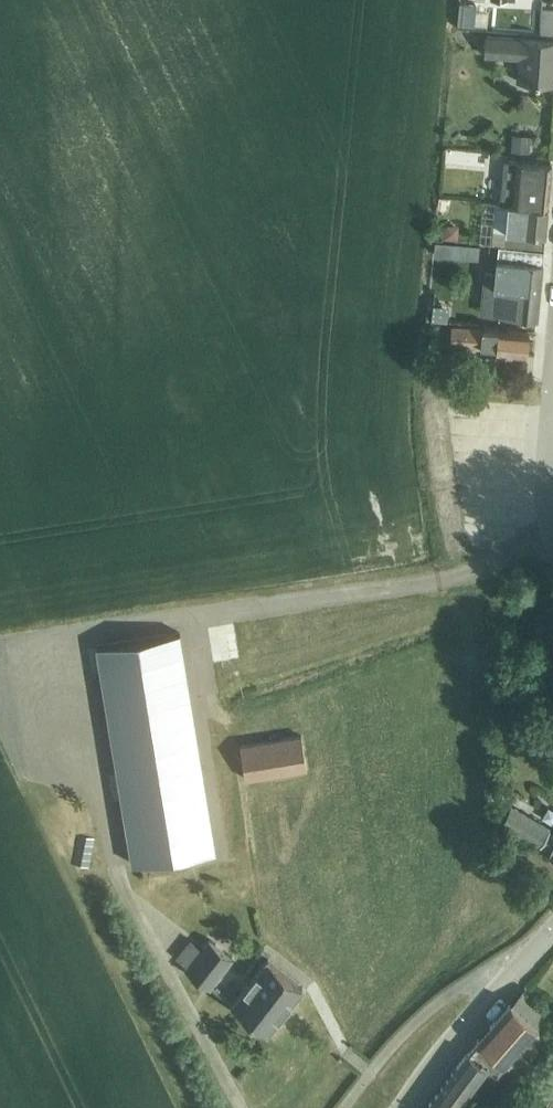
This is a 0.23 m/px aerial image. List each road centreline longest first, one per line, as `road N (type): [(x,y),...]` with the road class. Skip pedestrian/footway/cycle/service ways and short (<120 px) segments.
road 1 (tertiary): [(401,1107),(494,988),(552,931)]

